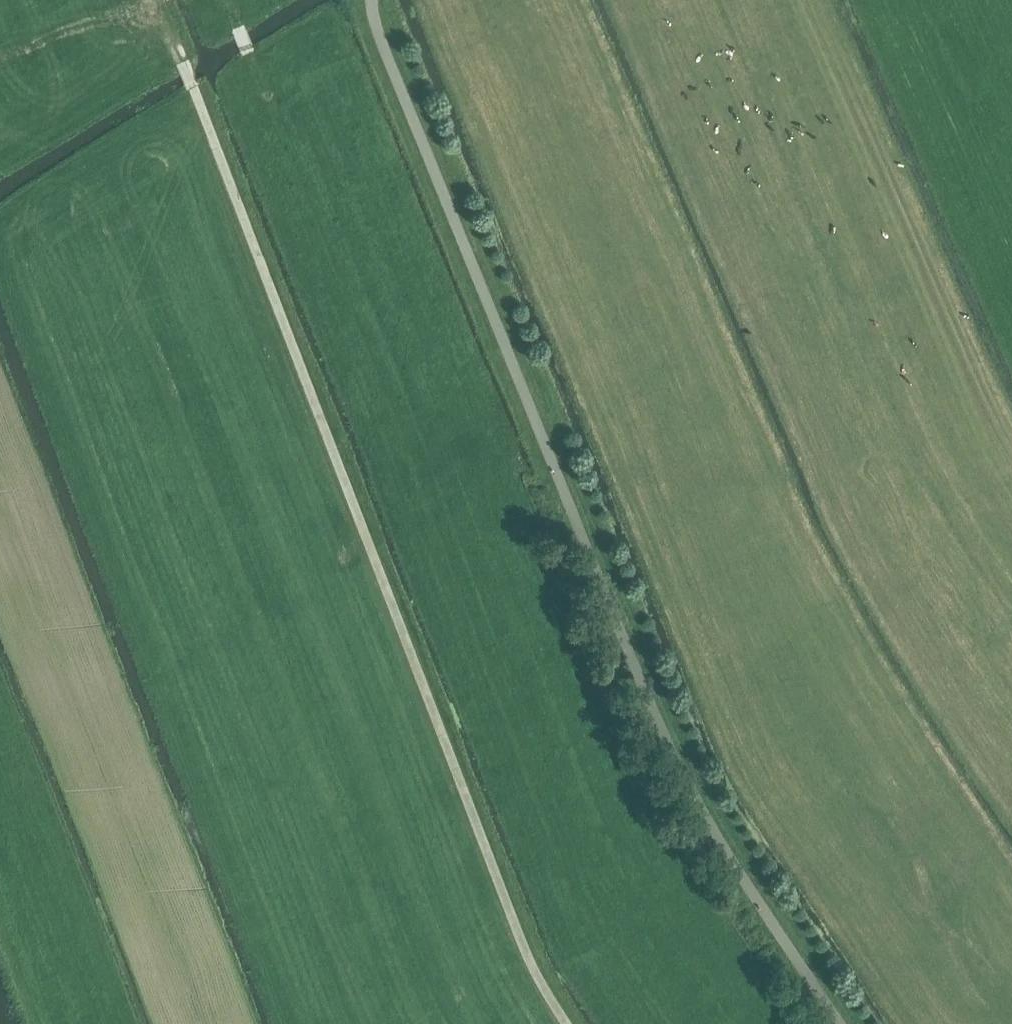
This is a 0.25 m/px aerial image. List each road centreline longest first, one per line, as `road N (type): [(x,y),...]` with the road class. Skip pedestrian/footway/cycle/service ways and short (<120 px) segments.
road 1 (track): [(568,1023),(538,978),(185,61)]

